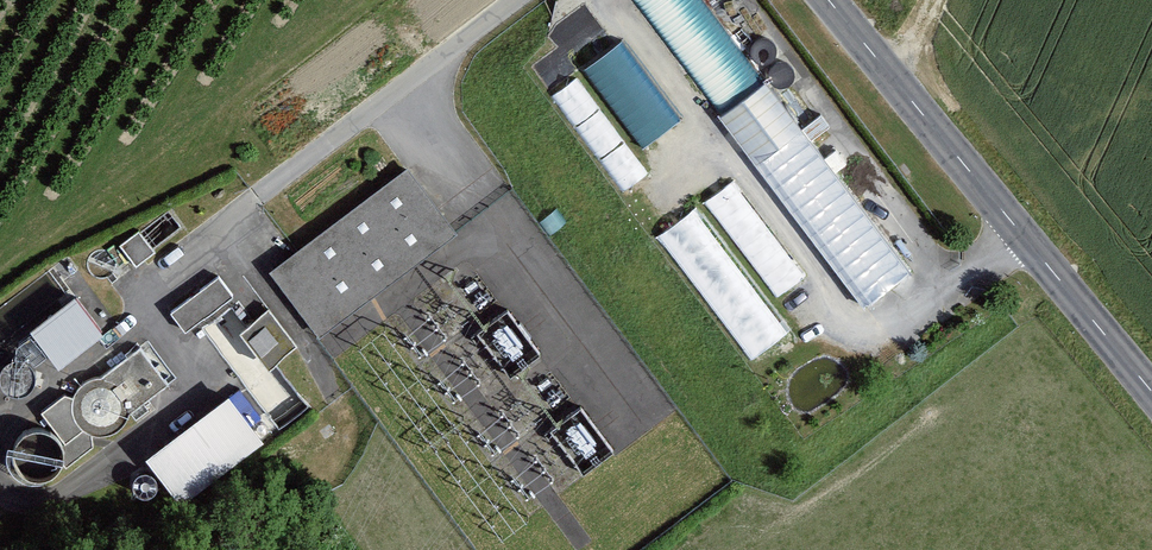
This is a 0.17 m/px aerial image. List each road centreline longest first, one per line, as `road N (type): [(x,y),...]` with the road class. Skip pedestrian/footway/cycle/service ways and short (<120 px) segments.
road 1 (tertiary): [(829,0),(1151,391)]

